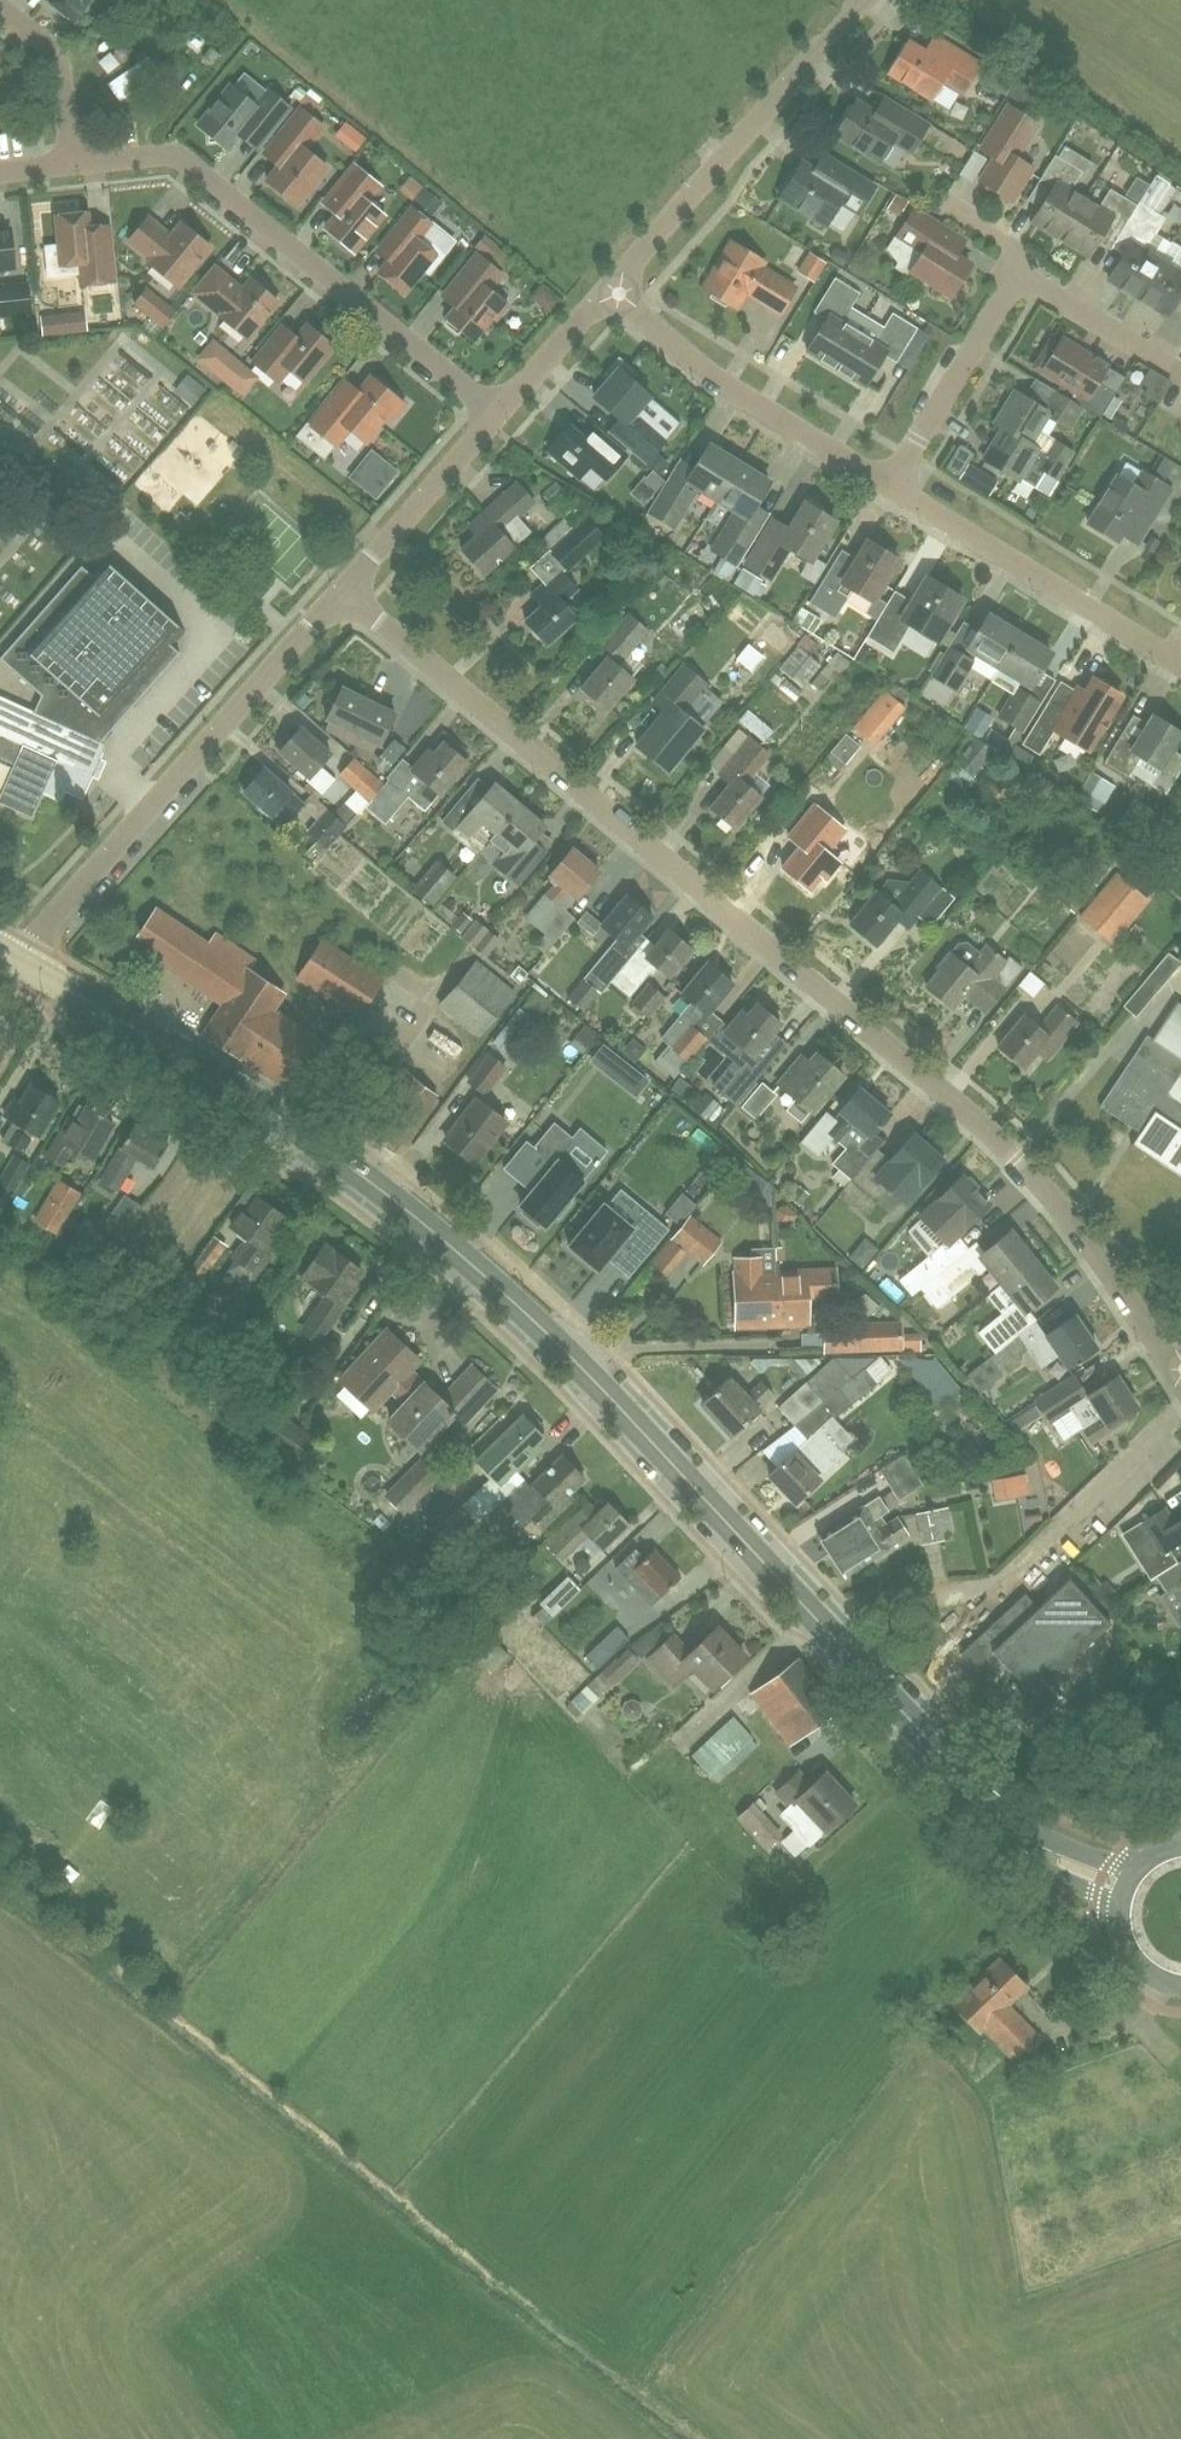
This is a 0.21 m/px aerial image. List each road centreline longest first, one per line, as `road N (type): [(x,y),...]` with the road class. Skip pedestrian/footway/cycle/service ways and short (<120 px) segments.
road 1 (primary): [(1128,1889),(1068,1862),(998,1811),(668,1459),(527,1317),(380,1189),(243,1092),(19,965)]
road 2 (residential): [(1176,1371),(1087,1240),(1015,1156),(345,587)]
road 3 (residential): [(74,163),(181,158),(497,413)]
road 4 (residential): [(33,945),(345,587)]
road 5 (residential): [(889,487),(711,378),(611,287)]
road 6 (residential): [(1180,665),(889,487)]
road 7 (residential): [(692,192),(458,0)]
road 8 (residential): [(692,192),(857,0)]
road 9 (residential): [(889,487),(1019,274)]
road 10 (residential): [(345,587),(497,413)]
road 11 (residential): [(1180,375),(1019,274)]
road 12 (residential): [(74,163),(62,61),(0,3)]
road 13 (residential): [(497,413),(611,287)]
road 14 (residential): [(611,287),(692,192)]
road 15 (primary): [(1128,1889),(1123,1925),(1130,1949),(1152,1973),(1180,1984)]

